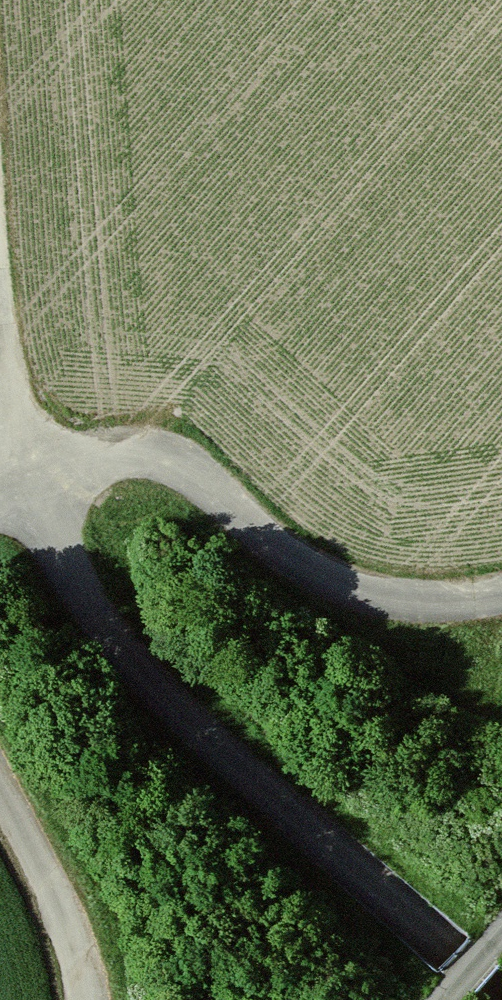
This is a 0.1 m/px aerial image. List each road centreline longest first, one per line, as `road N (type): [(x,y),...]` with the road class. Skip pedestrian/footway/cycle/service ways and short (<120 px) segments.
road 1 (track): [(0,324),(24,470),(64,560),(114,642),(177,712),(501,996)]
road 2 (track): [(501,594),(411,600),(351,589),(299,563),(198,475),(141,451),(104,452),(0,482)]
road 3 (track): [(0,792),(58,905),(85,999)]

